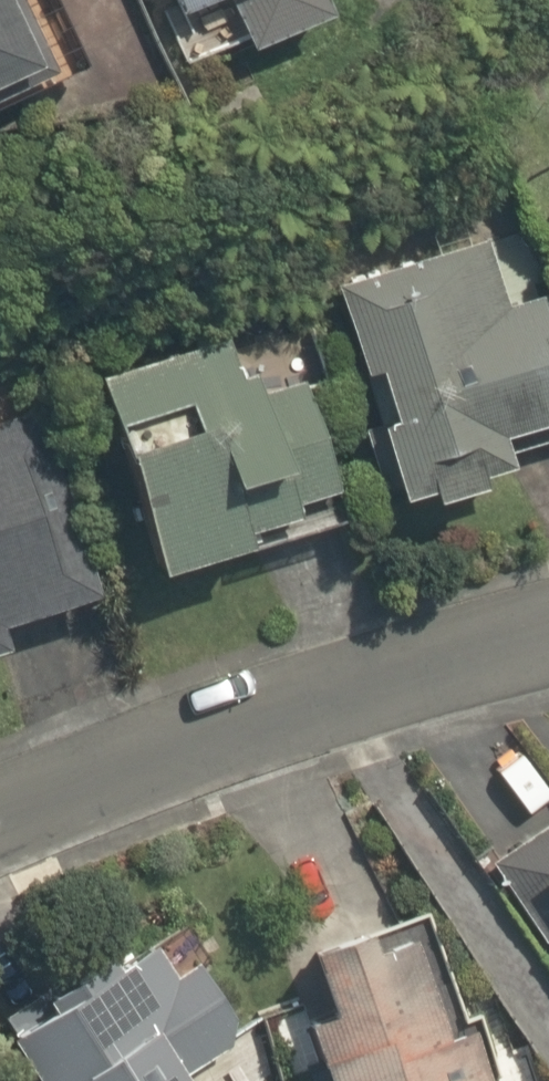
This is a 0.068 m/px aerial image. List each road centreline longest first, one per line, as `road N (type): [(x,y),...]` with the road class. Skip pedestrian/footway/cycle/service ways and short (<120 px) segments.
road 1 (residential): [(548,643),(336,702),(0,829)]

